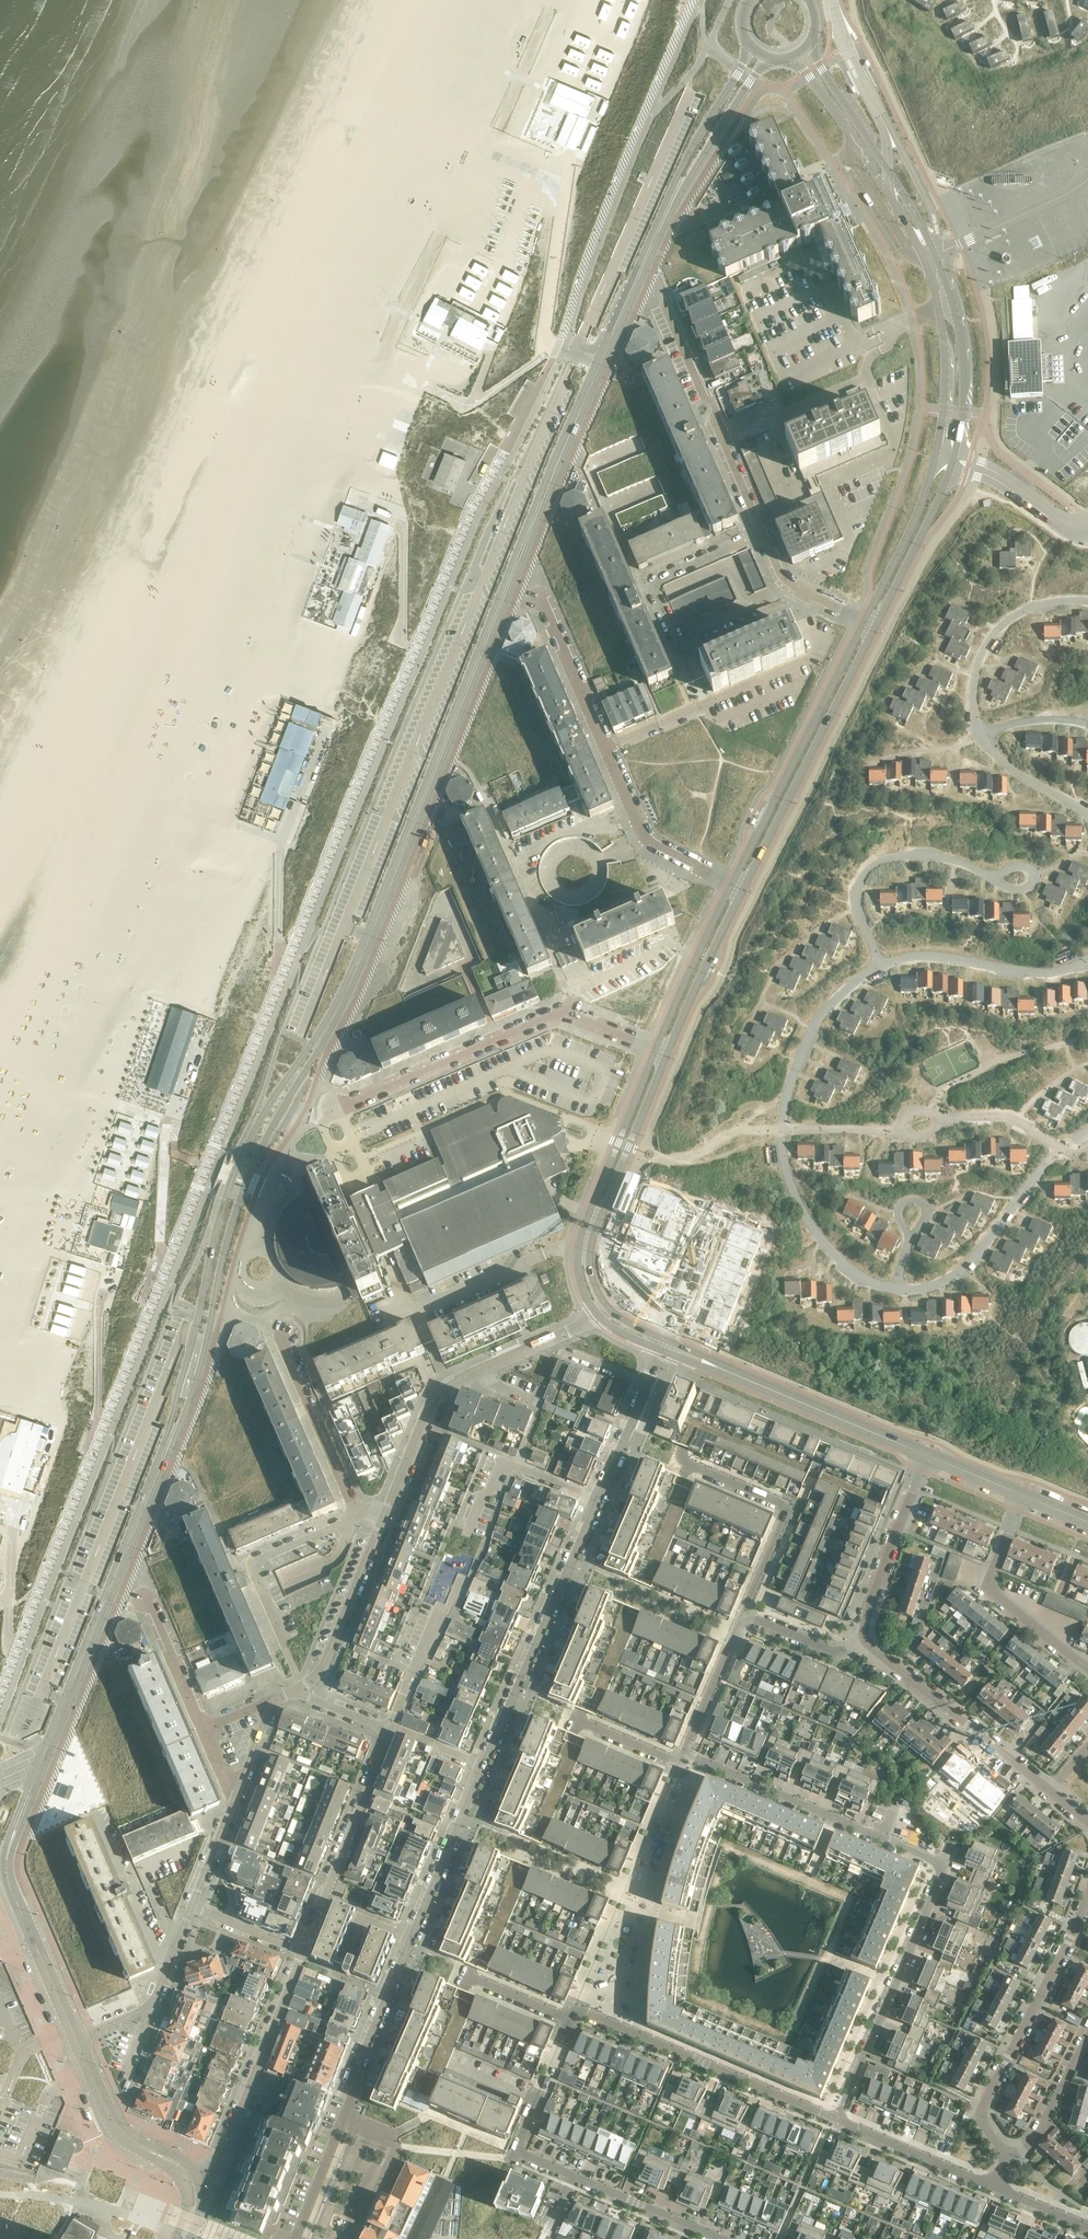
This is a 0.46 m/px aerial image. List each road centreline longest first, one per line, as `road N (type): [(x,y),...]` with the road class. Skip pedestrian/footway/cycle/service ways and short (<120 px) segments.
road 1 (secondary): [(319,1040),(360,960),(571,429),(678,187)]
road 2 (residential): [(293,2238),(358,2088),(354,2076),(599,1497)]
road 3 (secondary): [(78,2044),(9,1883),(7,1857),(173,1432)]
road 4 (residential): [(836,2121),(945,1864),(685,1763)]
road 5 (secondary): [(955,461),(966,378),(957,307),(939,255),(819,64),(814,36)]
road 6 (secondary): [(786,61),(807,71),(926,260),(945,348),(937,456)]
road 7 (secondary): [(319,1040),(267,1108),(232,1178),(173,1432)]
road 8 (secondary): [(173,1432),(199,1369),(246,1182),(319,1040)]
road 9 (residential): [(864,621),(780,573),(665,308)]
road 10 (residential): [(733,883),(648,840),(536,594)]
road 11 (residential): [(712,2238),(516,2155),(569,2026)]
road 12 (residential): [(836,2121),(575,2012),(569,2026)]
road 13 (secondary): [(743,888),(875,626)]
road 14 (secondary): [(864,621),(733,883)]
road 15 (residential): [(1008,2154),(983,2124),(983,2108),(1087,1897)]
road 16 (secondary): [(656,1048),(580,1236),(575,1261),(597,1318)]
road 17 (secondary): [(609,1307),(590,1271),(593,1236),(668,1053)]
road 18 (residential): [(362,1172),(328,1101),(352,1102),(497,1039)]
road 19 (residential): [(195,2173),(225,2151),(302,1952)]
road 20 (residential): [(302,1952),(392,1728)]
road 21 (residential): [(1051,1791),(864,1639)]
road 22 (secondary): [(928,1456),(711,1364)]
road 23 (residential): [(1087,1668),(992,1590),(1024,1495)]
road 24 (residential): [(384,1522),(351,1508),(278,1337)]
road 25 (residential): [(746,1617),(789,1510),(694,1469)]
road 26 (residential): [(864,1639),(928,1456)]
road 27 (residential): [(191,1907),(153,2011),(78,2044)]
road 28 (residential): [(384,1522),(313,1695)]
road 29 (secondary): [(875,626),(955,461)]
road 30 (residential): [(480,1373),(431,1412),(384,1522)]
road 31 (secondary): [(733,883),(656,1048)]
road 32 (secondary): [(668,1053),(743,888)]
road 33 (secondary): [(937,456),(864,621)]
road 34 (residential): [(472,1525),(507,1459),(599,1497)]
road 35 (residential): [(994,2189),(836,2121)]
road 36 (residential): [(656,1048),(564,1012),(497,1039)]
road 37 (secondary): [(748,45),(678,187)]
road 38 (secondary): [(678,187),(766,59)]
road 39 (unclassified): [(955,461),(999,477),(1073,530),(1087,528)]
road 40 (residential): [(205,1731),(144,1595)]
road 41 (residential): [(1008,2154),(1025,2147),(1087,2037)]
road 42 (residential): [(685,1763),(736,1640)]
road 43 (secondary): [(147,2152),(119,2132),(78,2044)]
road 44 (residential): [(864,1639),(838,1654),(746,1617)]
road 45 (residential): [(599,1497),(649,1383)]
road 46 (residential): [(392,1728),(438,1617)]

